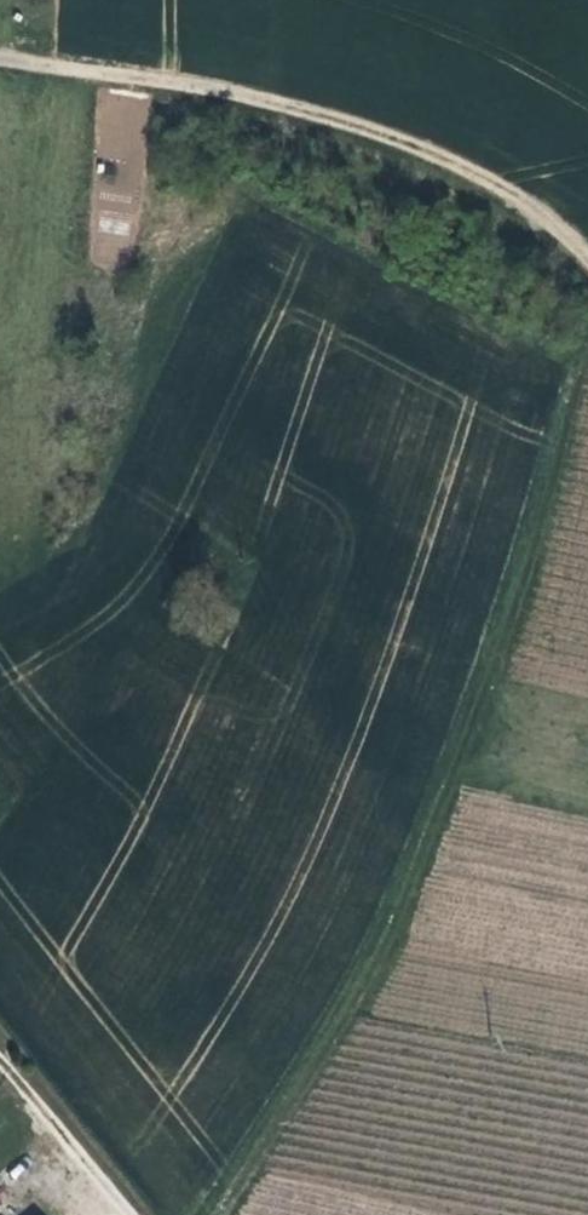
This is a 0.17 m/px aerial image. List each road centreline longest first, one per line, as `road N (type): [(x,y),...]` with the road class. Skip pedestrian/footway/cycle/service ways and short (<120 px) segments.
road 1 (track): [(587,365),(399,930),(216,1214)]
road 2 (track): [(587,257),(447,155),(303,110),(88,67)]

